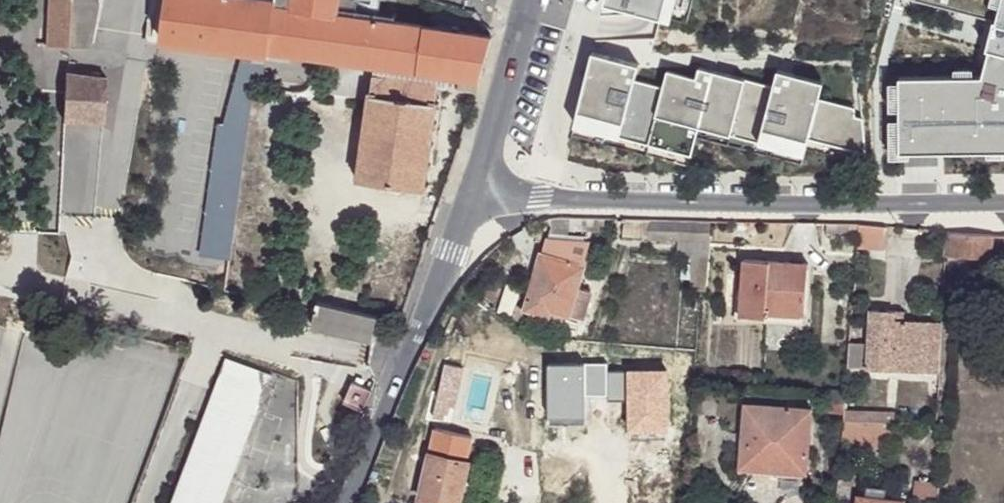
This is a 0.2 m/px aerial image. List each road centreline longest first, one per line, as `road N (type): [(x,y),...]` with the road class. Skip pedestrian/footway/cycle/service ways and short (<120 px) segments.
road 1 (residential): [(474,198),(1003,203)]
road 2 (residential): [(474,198),(346,502)]
road 3 (residential): [(530,0),(474,198)]

